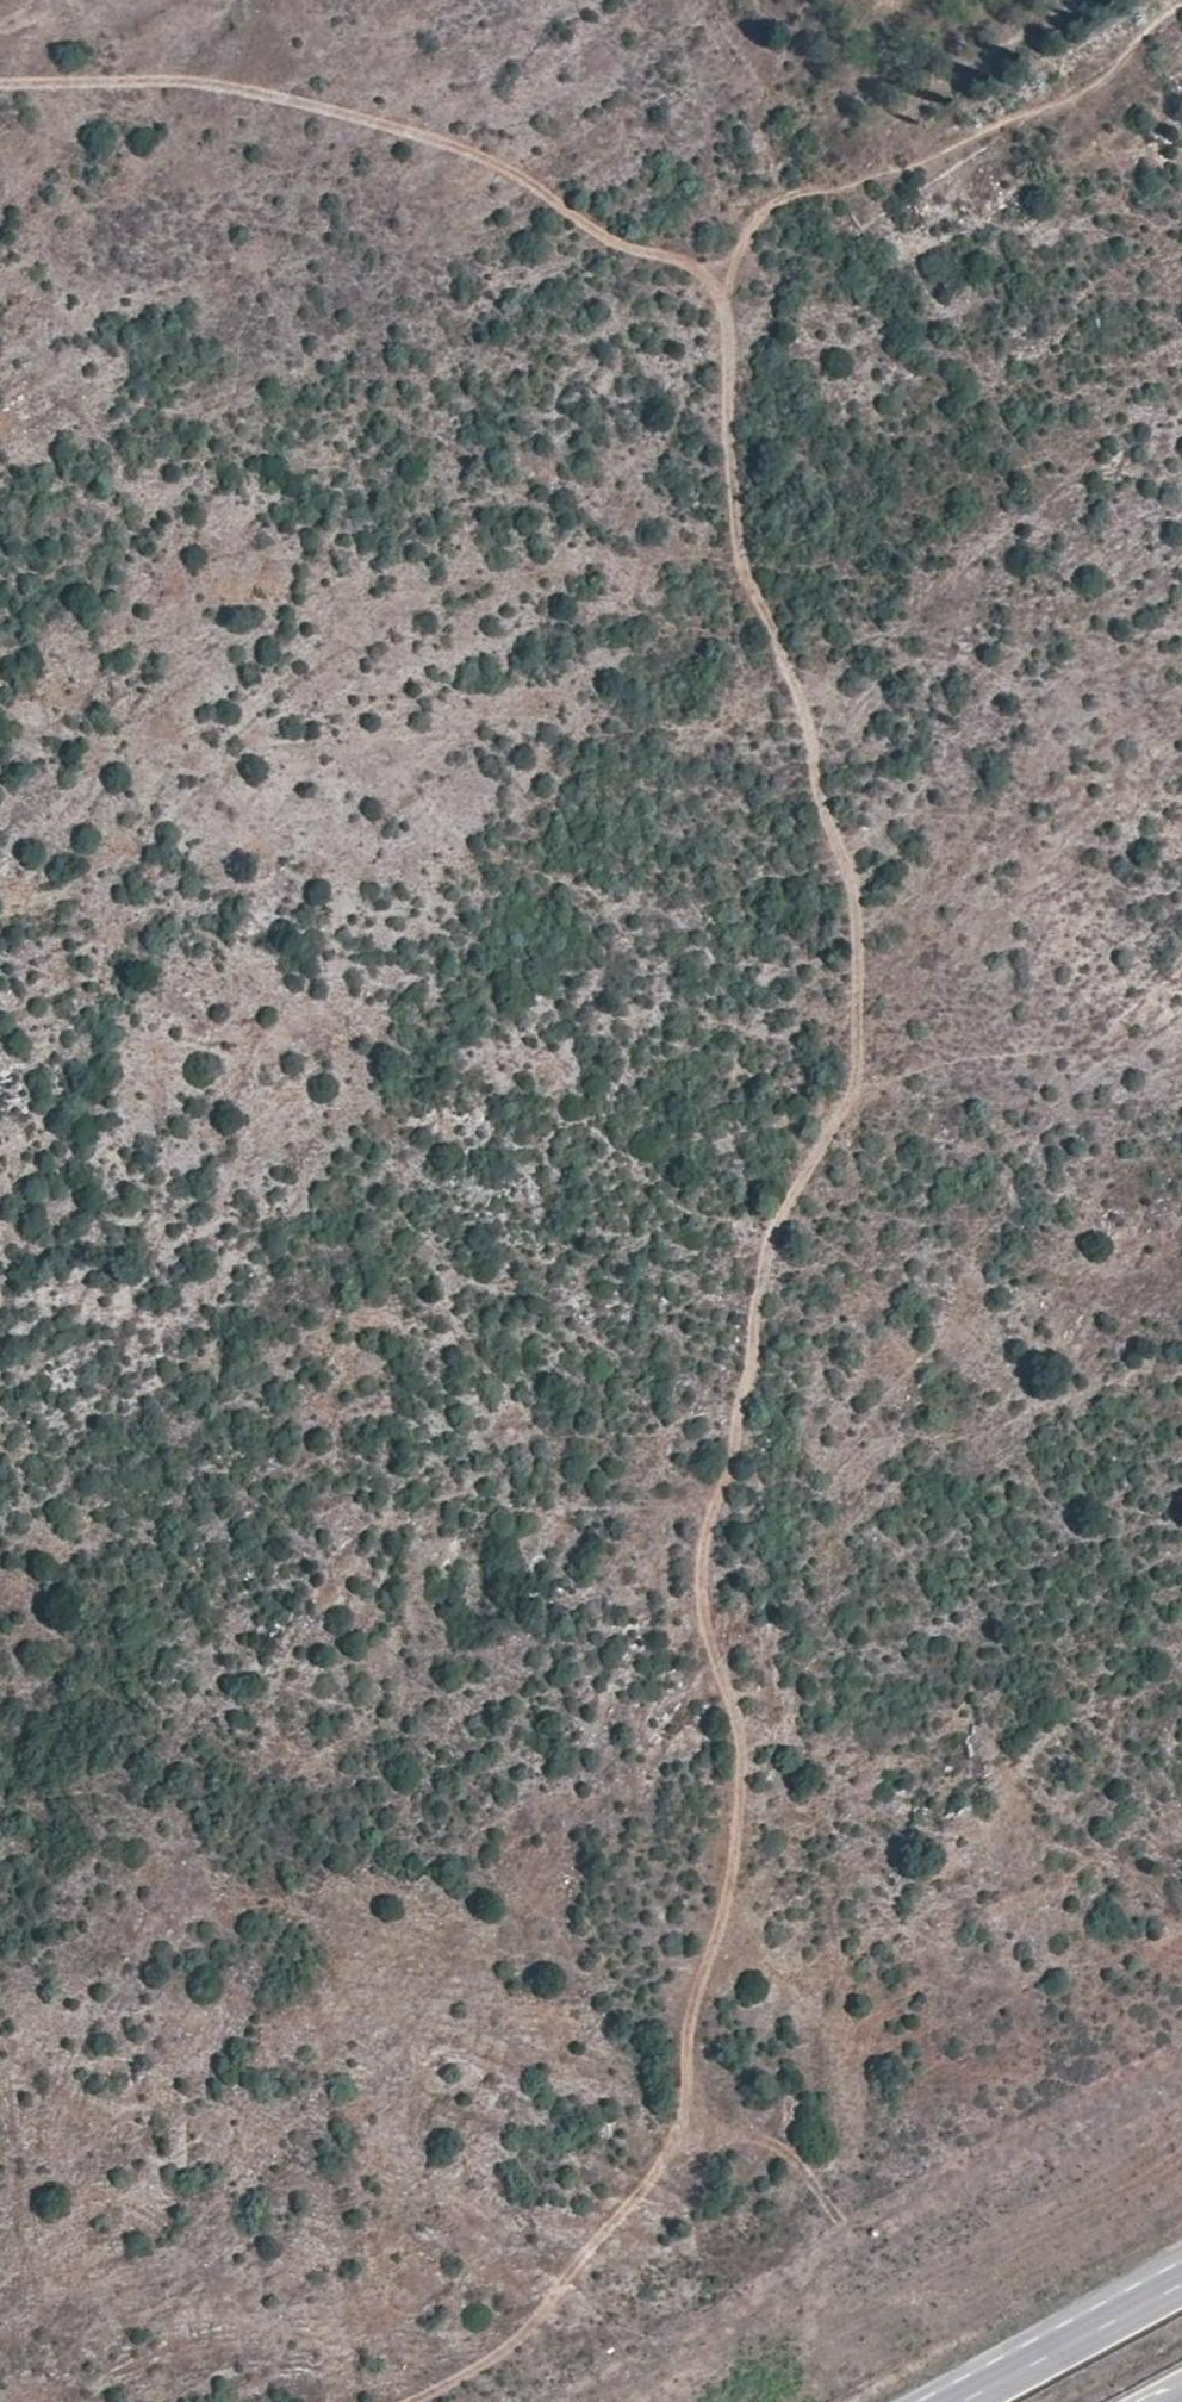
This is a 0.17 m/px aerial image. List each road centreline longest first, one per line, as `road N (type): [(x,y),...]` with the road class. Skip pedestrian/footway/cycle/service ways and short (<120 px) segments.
road 1 (primary): [(1181,2279),(950,2401)]

